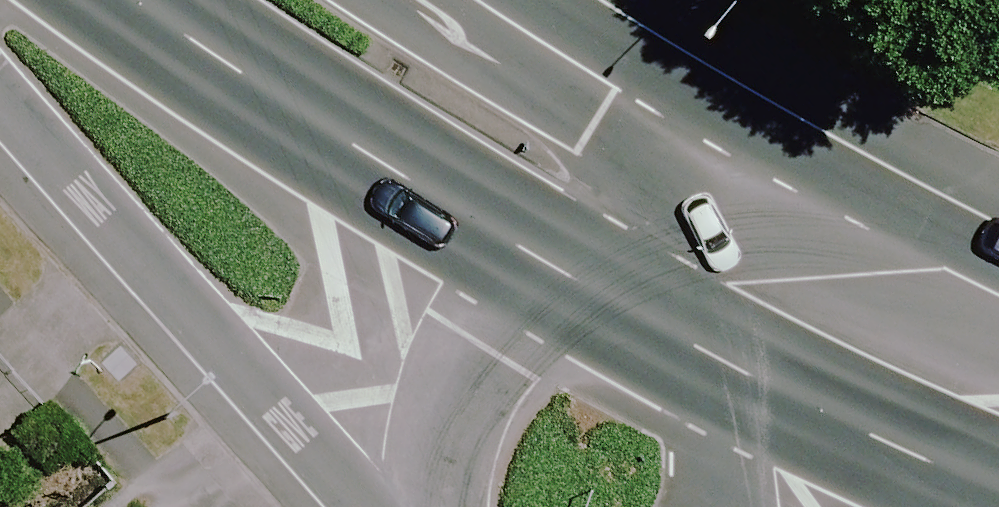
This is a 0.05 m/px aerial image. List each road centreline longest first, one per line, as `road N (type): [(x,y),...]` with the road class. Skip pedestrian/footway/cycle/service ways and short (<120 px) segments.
road 1 (trunk): [(367,506),(0,91)]
road 2 (trunk): [(544,265),(129,0)]
road 3 (trunk): [(738,155),(998,286)]
road 4 (trunk): [(998,481),(733,371)]
road 5 (trunk): [(498,0),(738,155)]
road 6 (unclassified): [(436,506),(443,428),(475,340),(544,265)]
road 7 (unclassified): [(544,265),(738,155)]
road 8 (trunk): [(733,371),(544,265)]
road 9 (unclassified): [(738,155),(733,371)]
road 10 (unclassified): [(733,371),(729,506)]

